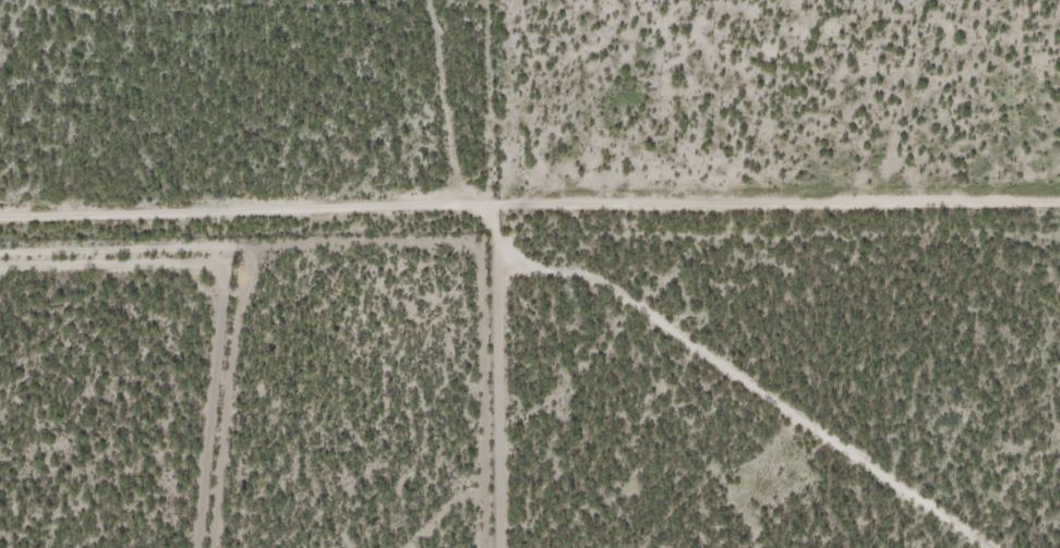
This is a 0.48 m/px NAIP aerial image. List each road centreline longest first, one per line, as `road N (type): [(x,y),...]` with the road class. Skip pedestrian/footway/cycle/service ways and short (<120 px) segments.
road 1 (track): [(0,216),(1059,201)]
road 2 (track): [(361,207),(381,257),(568,367),(749,501),(774,547)]
road 3 (track): [(835,547),(749,501),(643,346),(532,241),(527,204)]

